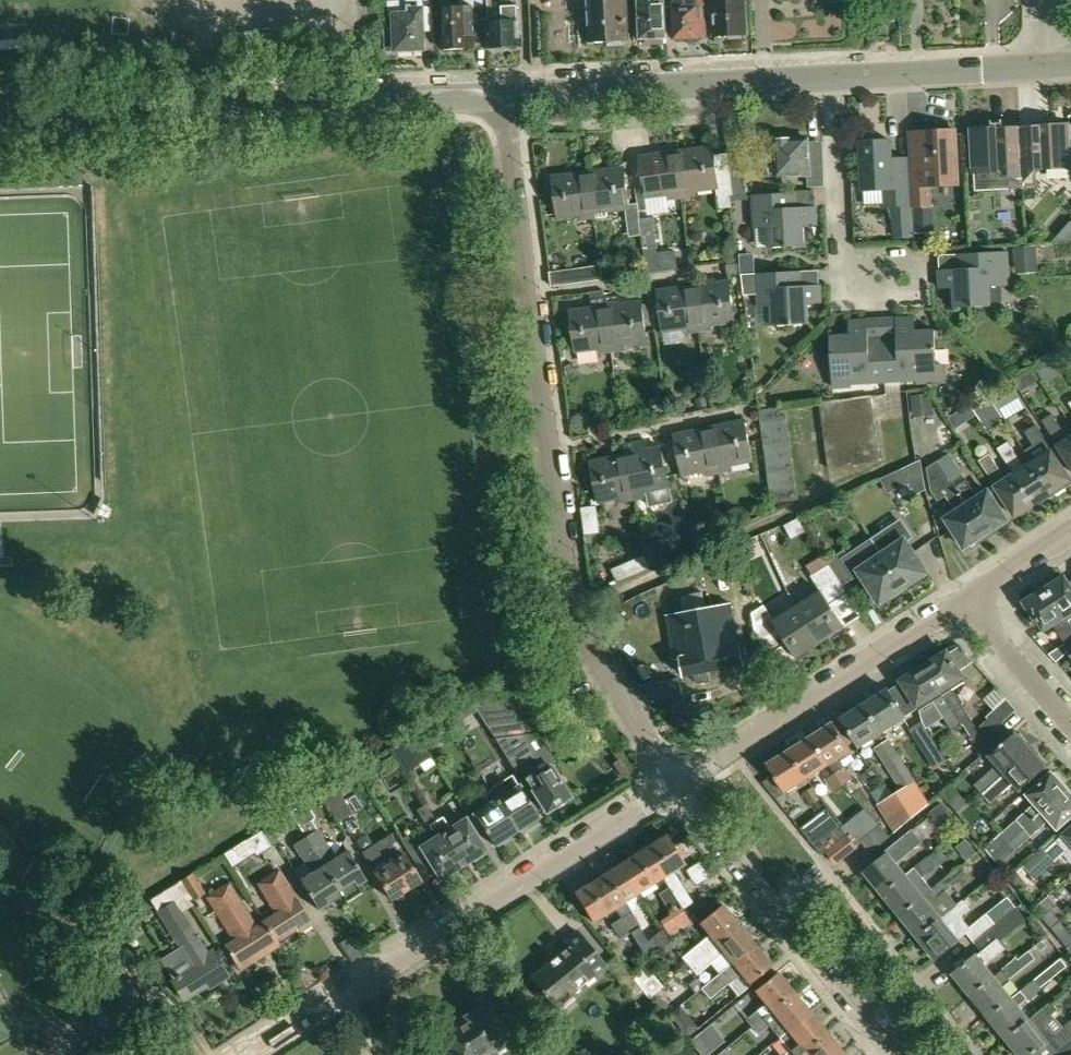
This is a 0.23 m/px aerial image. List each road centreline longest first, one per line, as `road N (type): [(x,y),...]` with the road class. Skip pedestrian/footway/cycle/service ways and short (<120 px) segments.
road 1 (unclassified): [(674,783),(568,648),(491,101)]
road 2 (tertiary): [(0,110),(491,101)]
road 3 (unclassified): [(342,994),(674,783)]
road 4 (unclassified): [(895,1054),(674,783)]
road 5 (tertiary): [(491,101),(839,81)]
road 6 (unclassified): [(674,783),(968,597)]
road 7 (unclassified): [(920,291),(865,293),(847,280),(839,81)]
road 8 (tertiary): [(839,81),(1046,68)]
road 9 (unclassified): [(1070,727),(968,597)]
road 10 (unclassified): [(968,597),(1070,531)]

